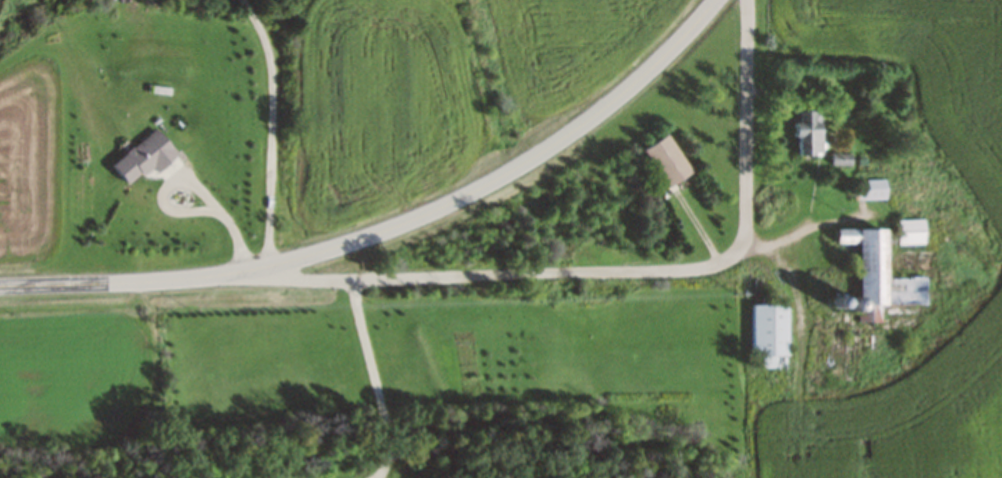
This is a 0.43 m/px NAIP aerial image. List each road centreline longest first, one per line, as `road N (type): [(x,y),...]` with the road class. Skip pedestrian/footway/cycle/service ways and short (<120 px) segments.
road 1 (tertiary): [(714,0),(627,88),(569,133),(463,198),(404,223),(218,274),(0,289)]
road 2 (residential): [(747,0),(745,231),(723,260),(682,269),(317,283),(265,265)]

